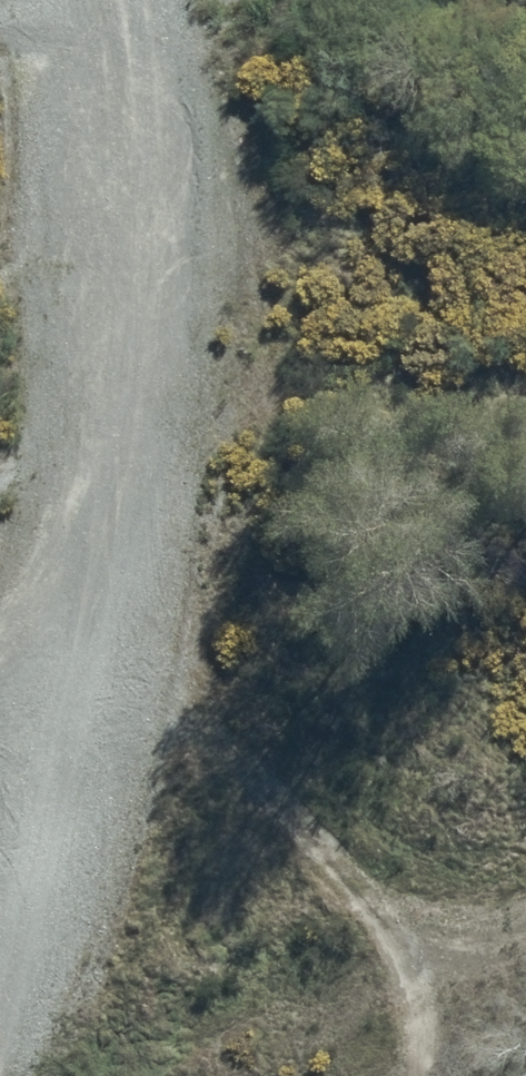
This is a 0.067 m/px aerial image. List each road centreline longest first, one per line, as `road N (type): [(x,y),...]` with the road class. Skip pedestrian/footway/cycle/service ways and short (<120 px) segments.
road 1 (track): [(0,1016),(51,921),(146,393),(127,0)]
road 2 (track): [(421,1075),(423,955),(284,814),(89,700)]
road 3 (track): [(127,17),(0,23)]

